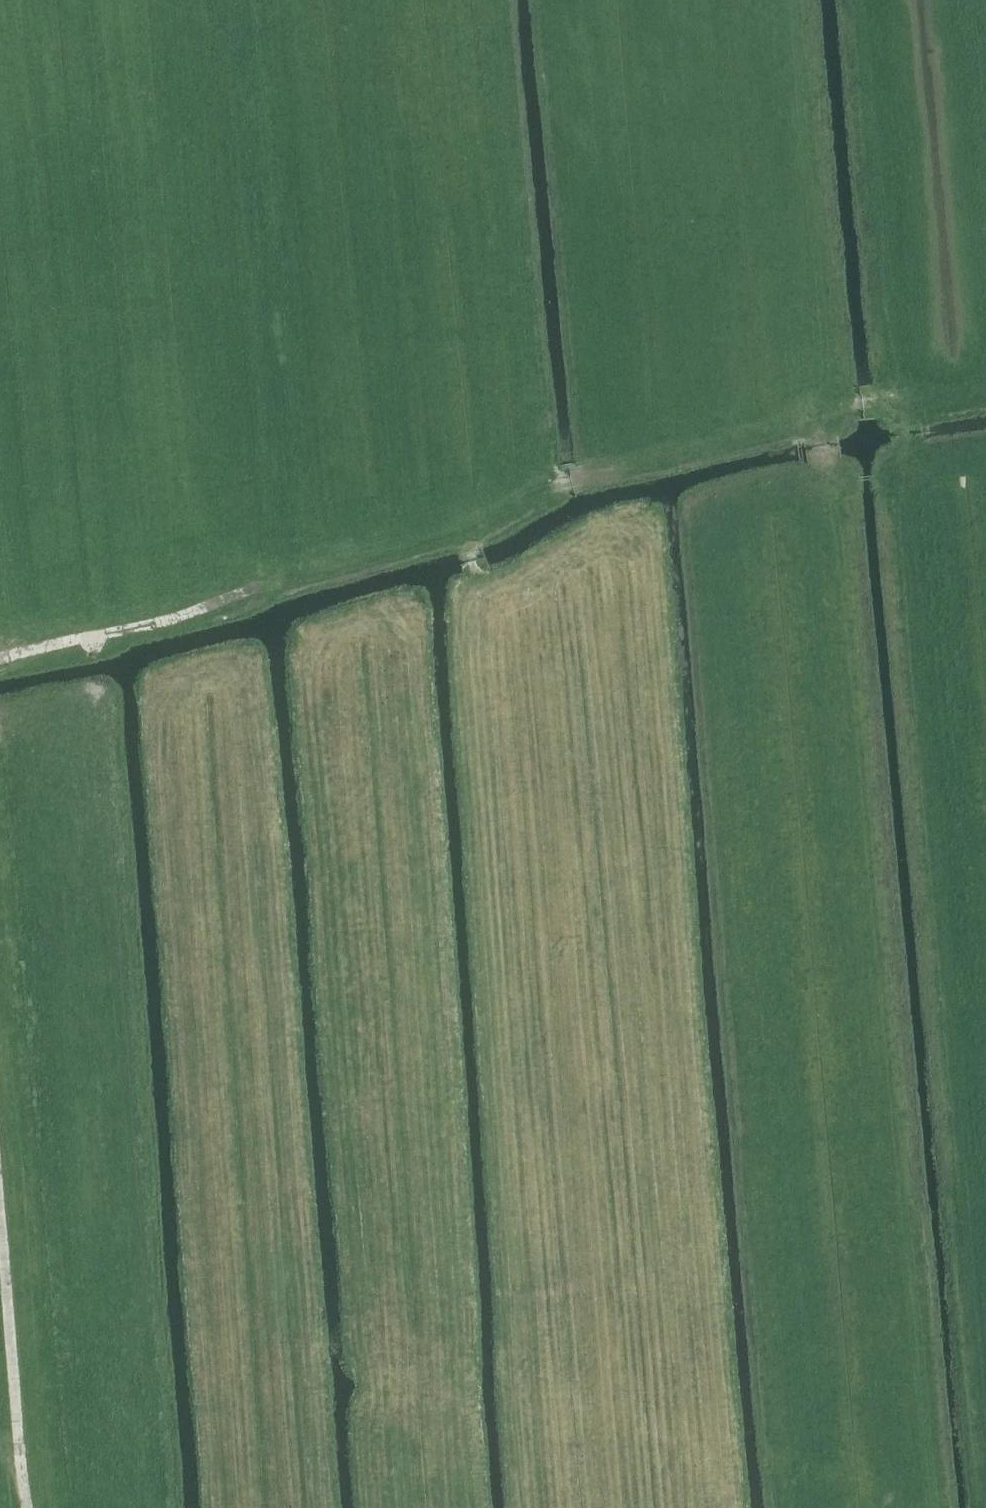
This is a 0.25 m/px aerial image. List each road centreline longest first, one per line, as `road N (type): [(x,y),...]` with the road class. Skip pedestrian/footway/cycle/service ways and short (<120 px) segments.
road 1 (track): [(28,1507),(0,1233)]
road 2 (track): [(0,658),(180,617),(257,588)]

